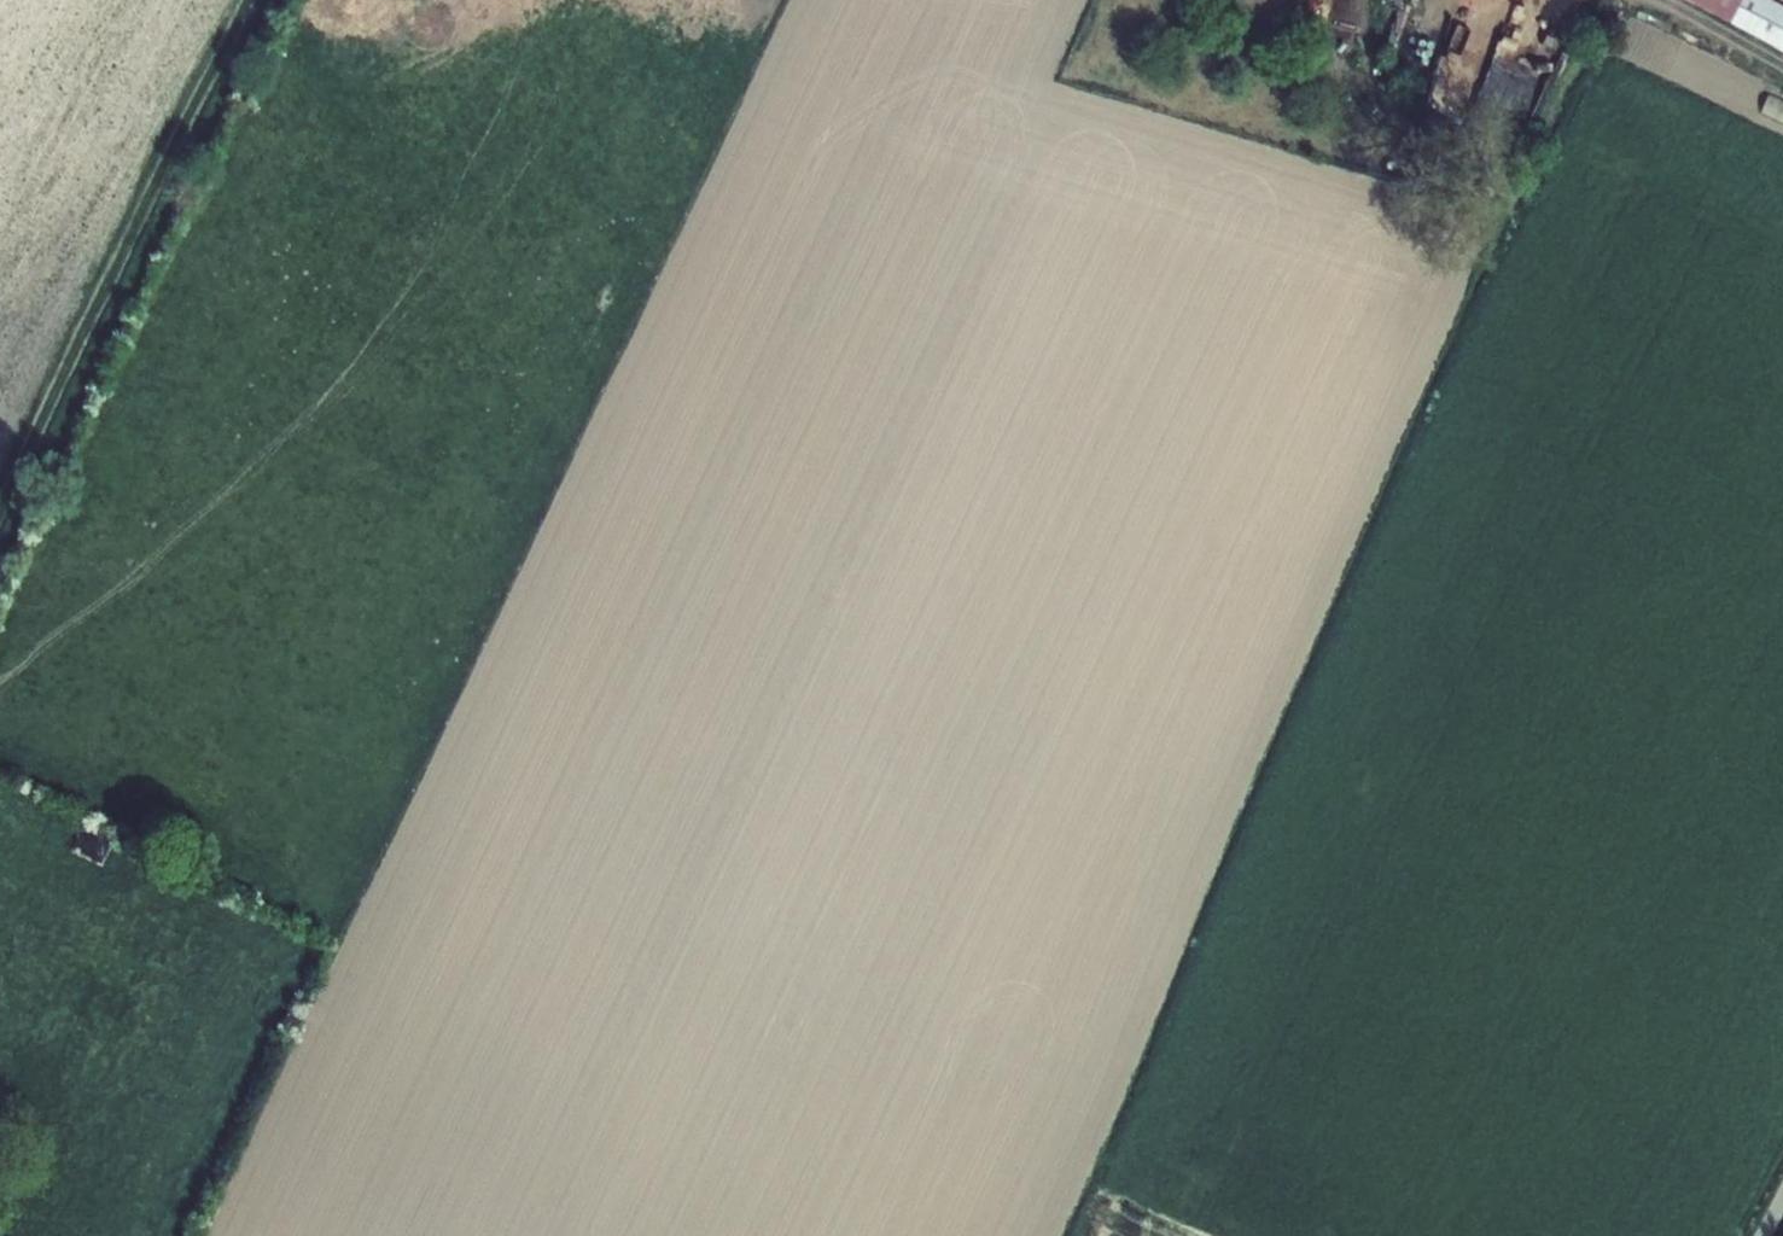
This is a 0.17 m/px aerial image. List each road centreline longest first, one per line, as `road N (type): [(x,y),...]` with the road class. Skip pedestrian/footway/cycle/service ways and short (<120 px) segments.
road 1 (track): [(254,0),(0,538)]
road 2 (track): [(1644,0),(1782,72)]

